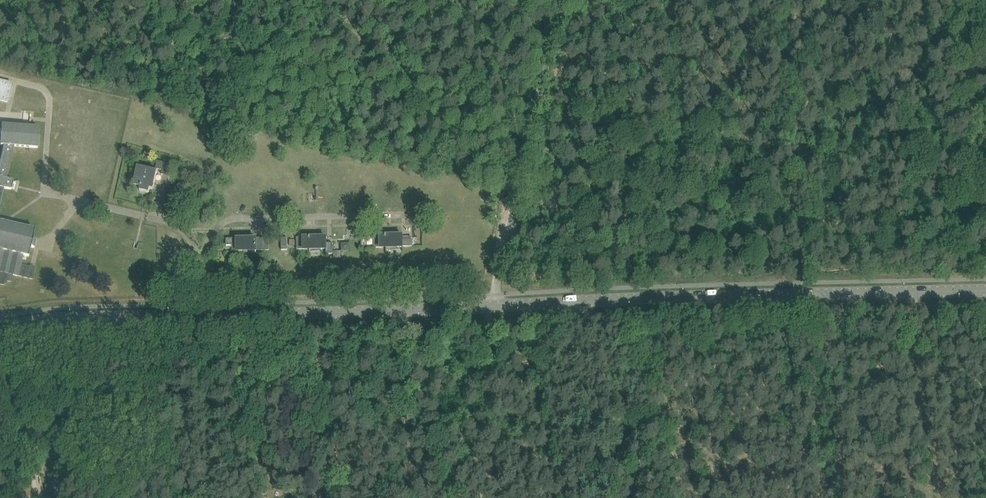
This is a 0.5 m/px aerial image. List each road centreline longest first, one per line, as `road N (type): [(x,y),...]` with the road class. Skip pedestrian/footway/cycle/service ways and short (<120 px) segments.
road 1 (tertiary): [(0,326),(985,293)]
road 2 (track): [(493,296),(534,116)]

